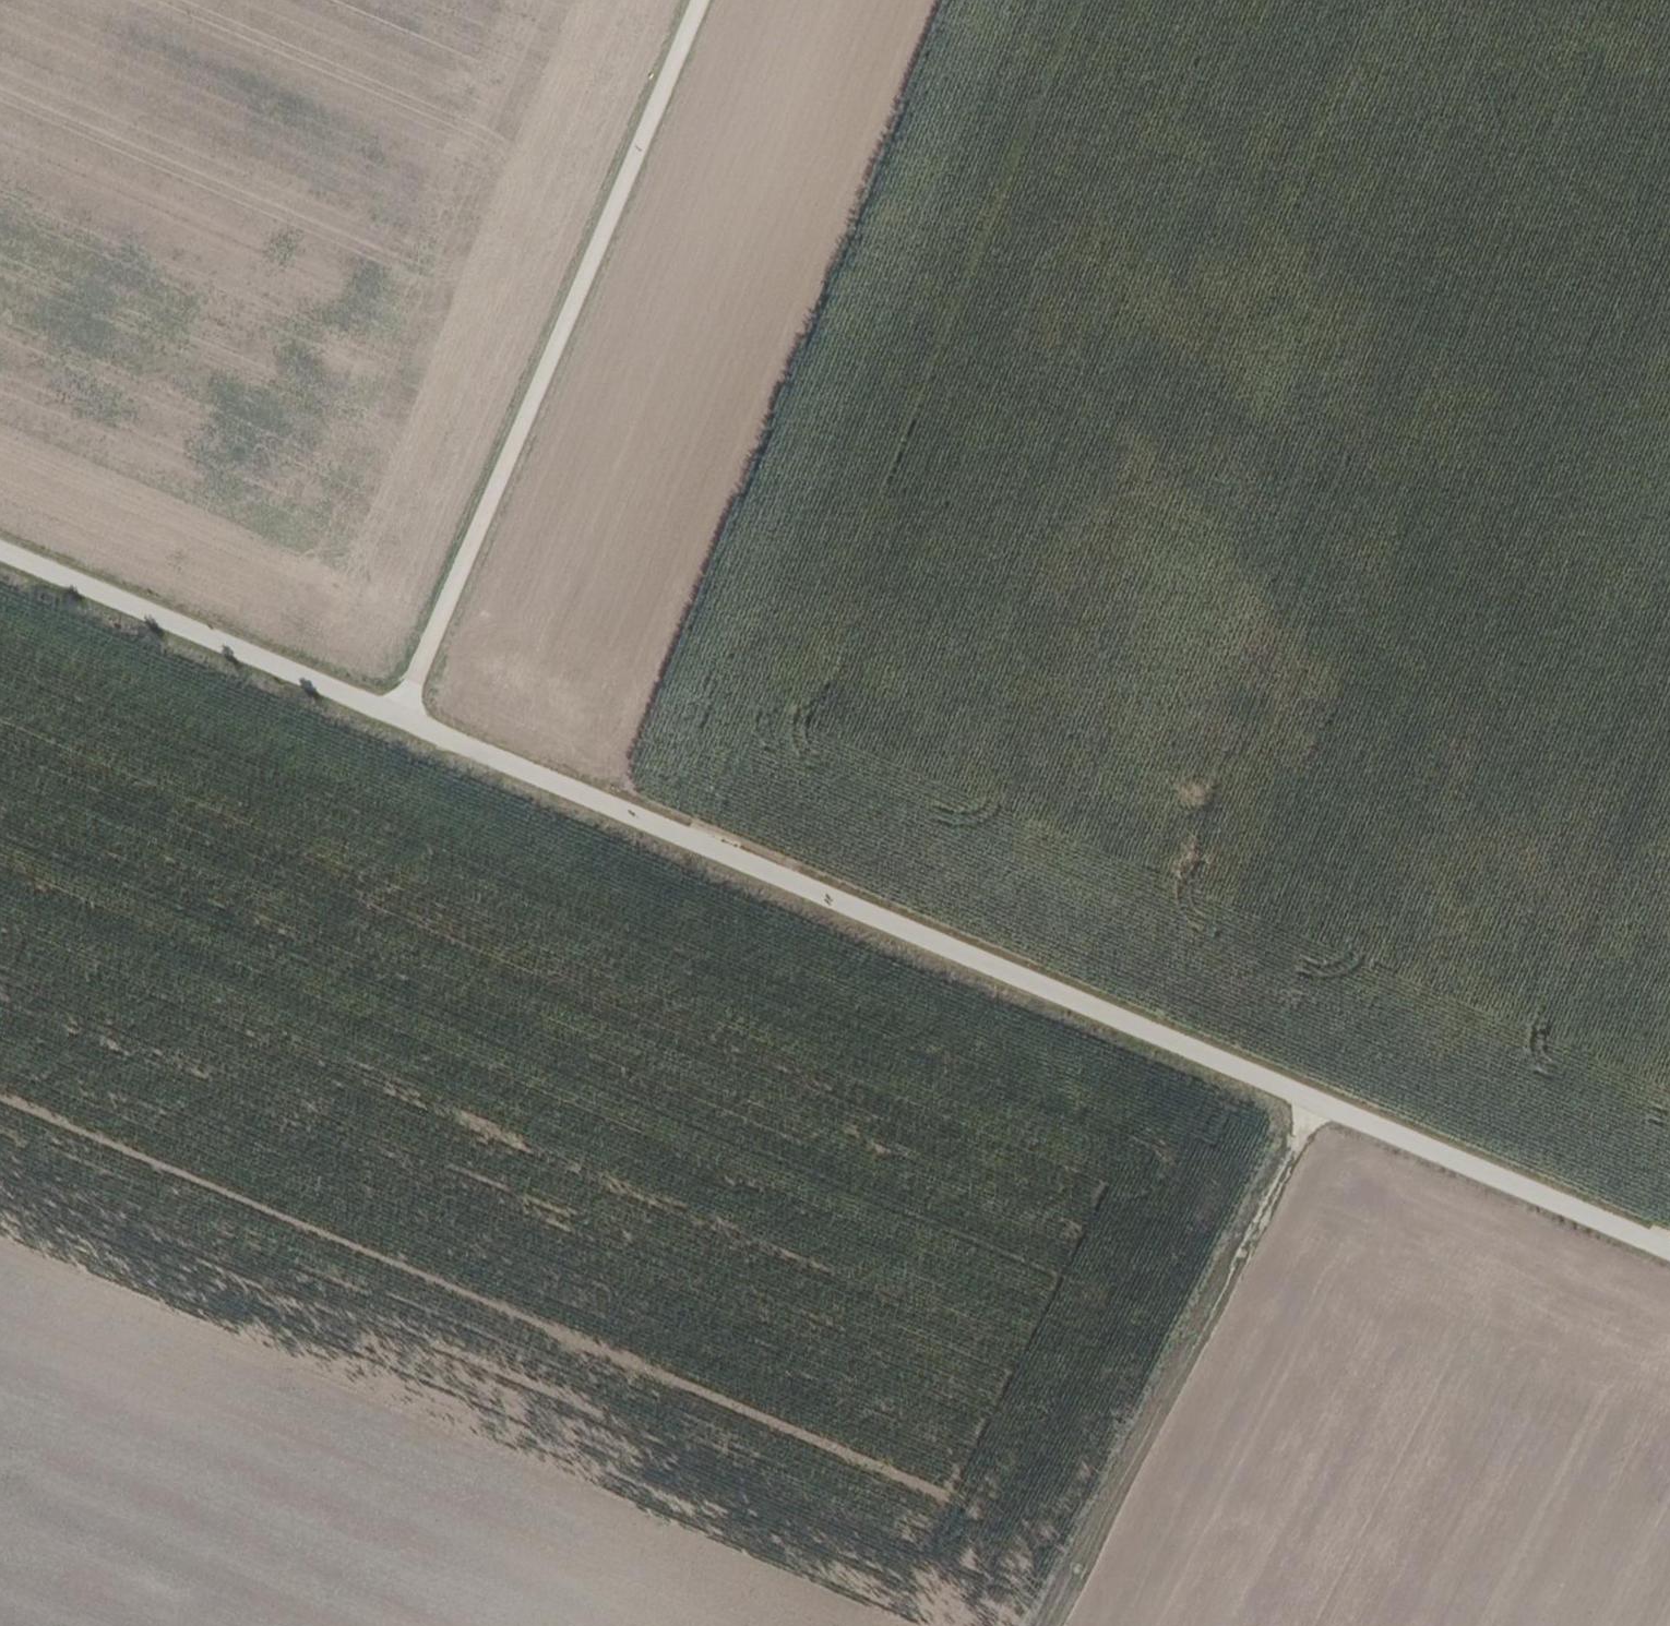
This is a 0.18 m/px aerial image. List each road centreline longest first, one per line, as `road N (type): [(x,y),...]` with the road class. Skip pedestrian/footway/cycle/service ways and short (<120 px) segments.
road 1 (track): [(401,717),(1669,1250)]
road 2 (track): [(697,0),(401,717)]
road 3 (track): [(1048,1625),(1317,1102)]
road 4 (track): [(0,549),(401,717)]

